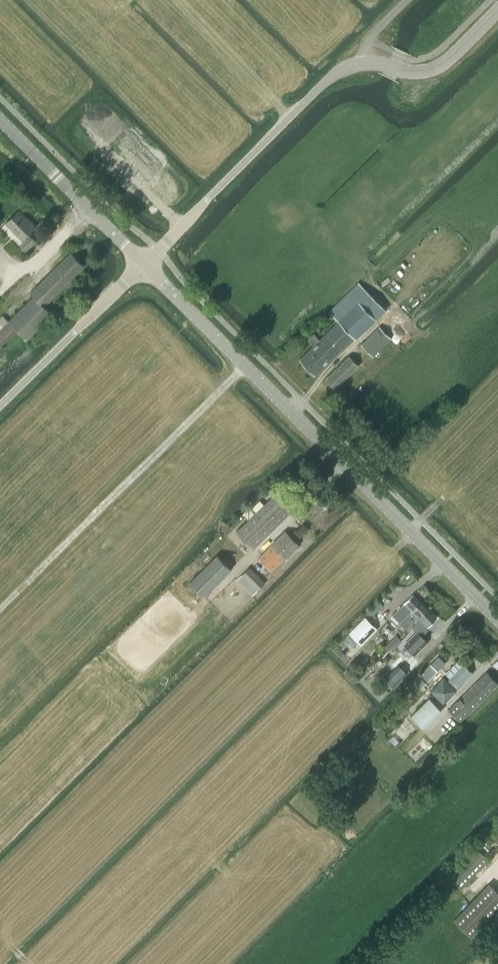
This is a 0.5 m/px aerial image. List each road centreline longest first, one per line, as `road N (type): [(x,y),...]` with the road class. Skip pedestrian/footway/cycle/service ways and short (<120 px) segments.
road 1 (tertiary): [(497,619),(144,264)]
road 2 (unclassified): [(144,264),(330,77),(365,64)]
road 3 (tertiary): [(0,120),(144,264)]
road 4 (unclassified): [(0,406),(144,264)]
road 5 (unclassified): [(497,9),(438,66),(413,72),(365,64)]

